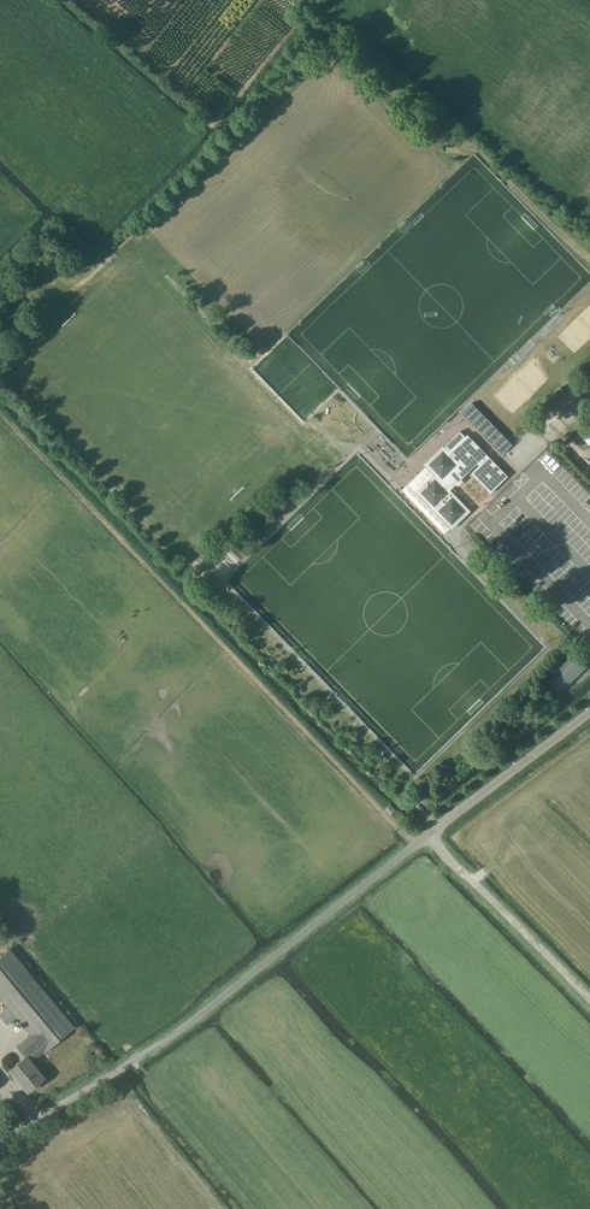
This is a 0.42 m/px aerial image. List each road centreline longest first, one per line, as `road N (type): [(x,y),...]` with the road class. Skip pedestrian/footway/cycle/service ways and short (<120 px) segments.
road 1 (unclassified): [(28,1129),(189,1025),(589,711)]
road 2 (track): [(0,411),(414,846)]
road 3 (track): [(589,1002),(427,836)]

